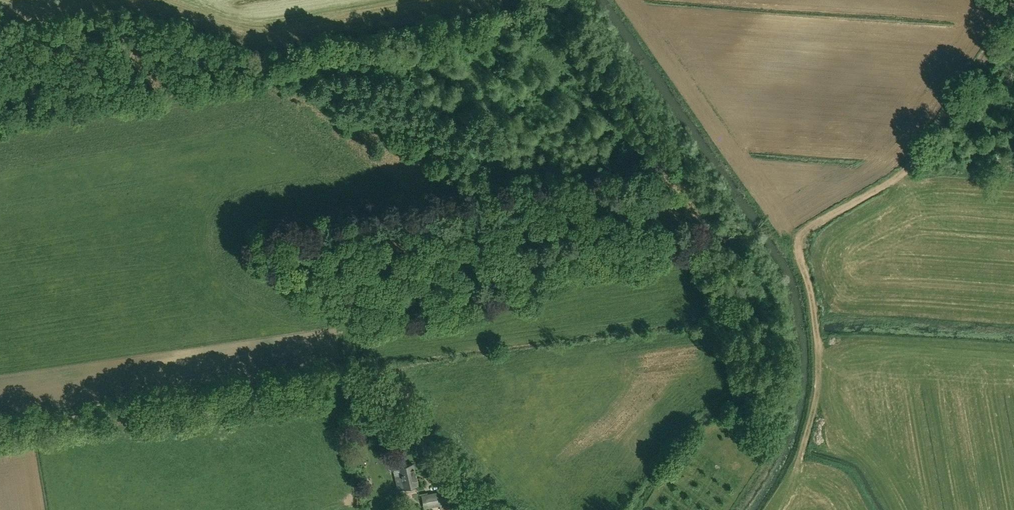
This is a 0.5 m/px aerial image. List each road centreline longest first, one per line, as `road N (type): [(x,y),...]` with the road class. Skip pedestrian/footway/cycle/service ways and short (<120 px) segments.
road 1 (unclassified): [(480,509),(373,390),(354,383),(0,431)]
road 2 (track): [(816,423),(821,347),(795,240),(898,179),(1013,6)]

